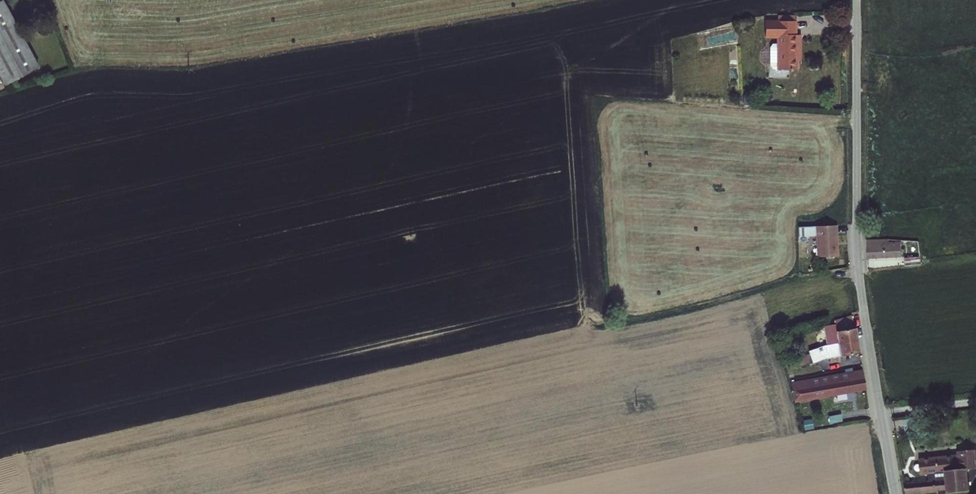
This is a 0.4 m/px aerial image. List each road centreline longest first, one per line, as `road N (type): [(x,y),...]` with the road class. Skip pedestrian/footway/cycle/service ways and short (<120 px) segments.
road 1 (unclassified): [(895,493),(860,270),(858,0)]

